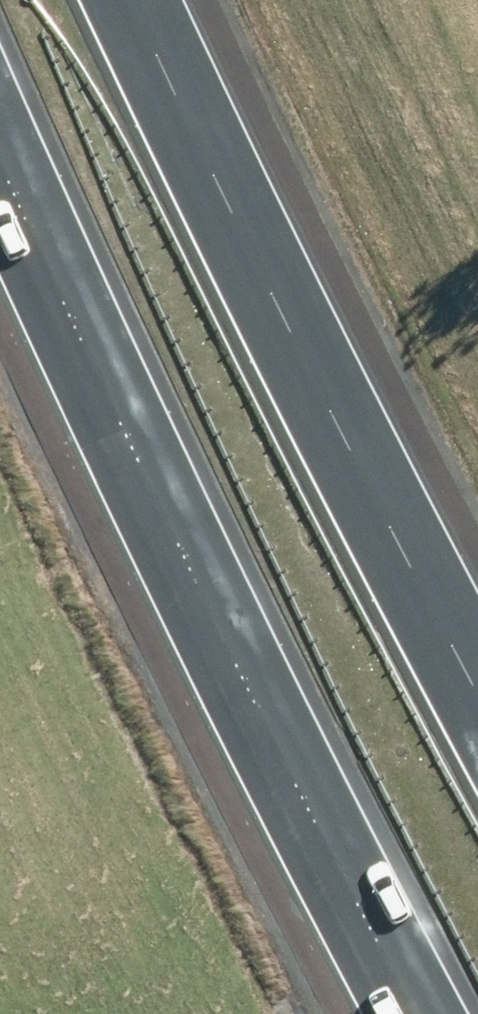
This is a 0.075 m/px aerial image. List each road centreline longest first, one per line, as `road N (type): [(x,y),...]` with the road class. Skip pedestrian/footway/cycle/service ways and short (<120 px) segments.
road 1 (motorway): [(477,980),(0,38)]
road 2 (motorway): [(150,0),(477,643)]

